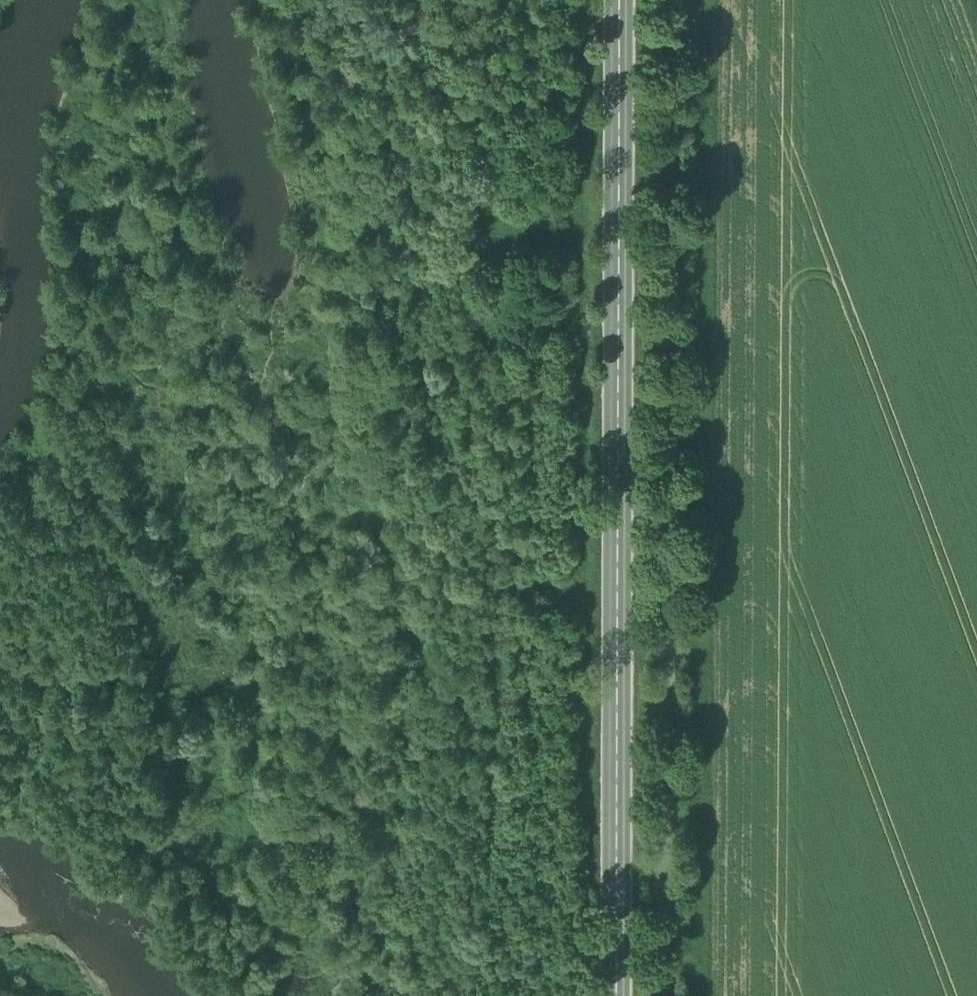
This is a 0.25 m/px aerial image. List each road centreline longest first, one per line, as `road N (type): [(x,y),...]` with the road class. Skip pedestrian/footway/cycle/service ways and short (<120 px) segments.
road 1 (primary): [(618,995),(629,0)]

